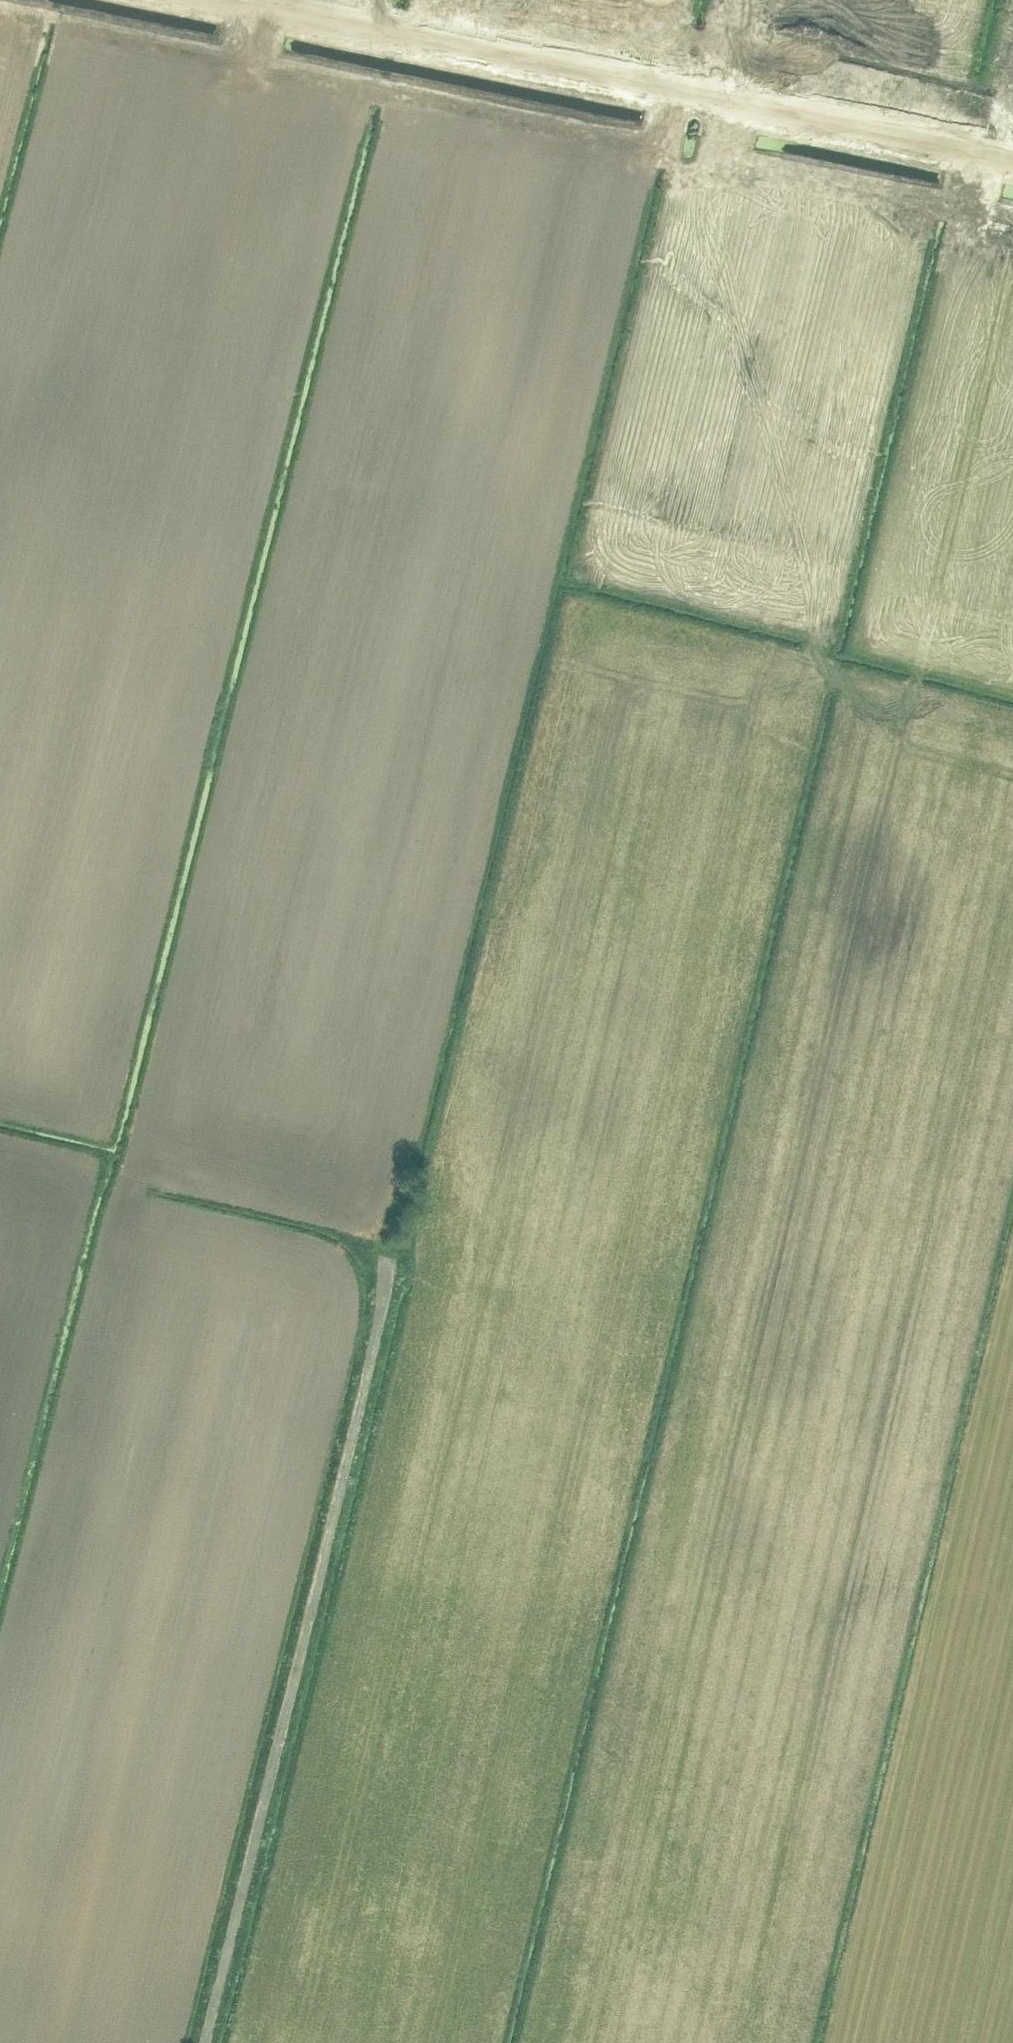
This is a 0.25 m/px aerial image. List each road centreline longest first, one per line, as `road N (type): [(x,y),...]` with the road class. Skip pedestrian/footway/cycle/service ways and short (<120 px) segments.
road 1 (unclassified): [(203,2042),(372,1354),(387,1261)]
road 2 (unclassified): [(228,0),(1012,159)]

